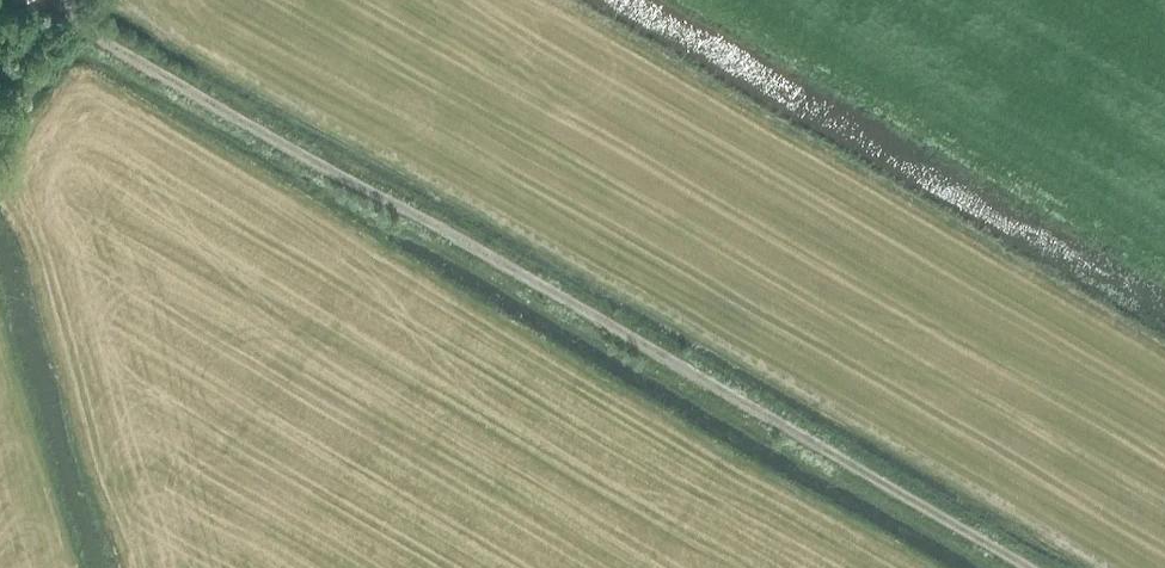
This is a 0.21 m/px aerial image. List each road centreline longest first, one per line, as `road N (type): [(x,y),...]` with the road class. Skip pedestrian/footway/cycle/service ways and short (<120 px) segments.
road 1 (track): [(1027,567),(85,33),(61,0)]

